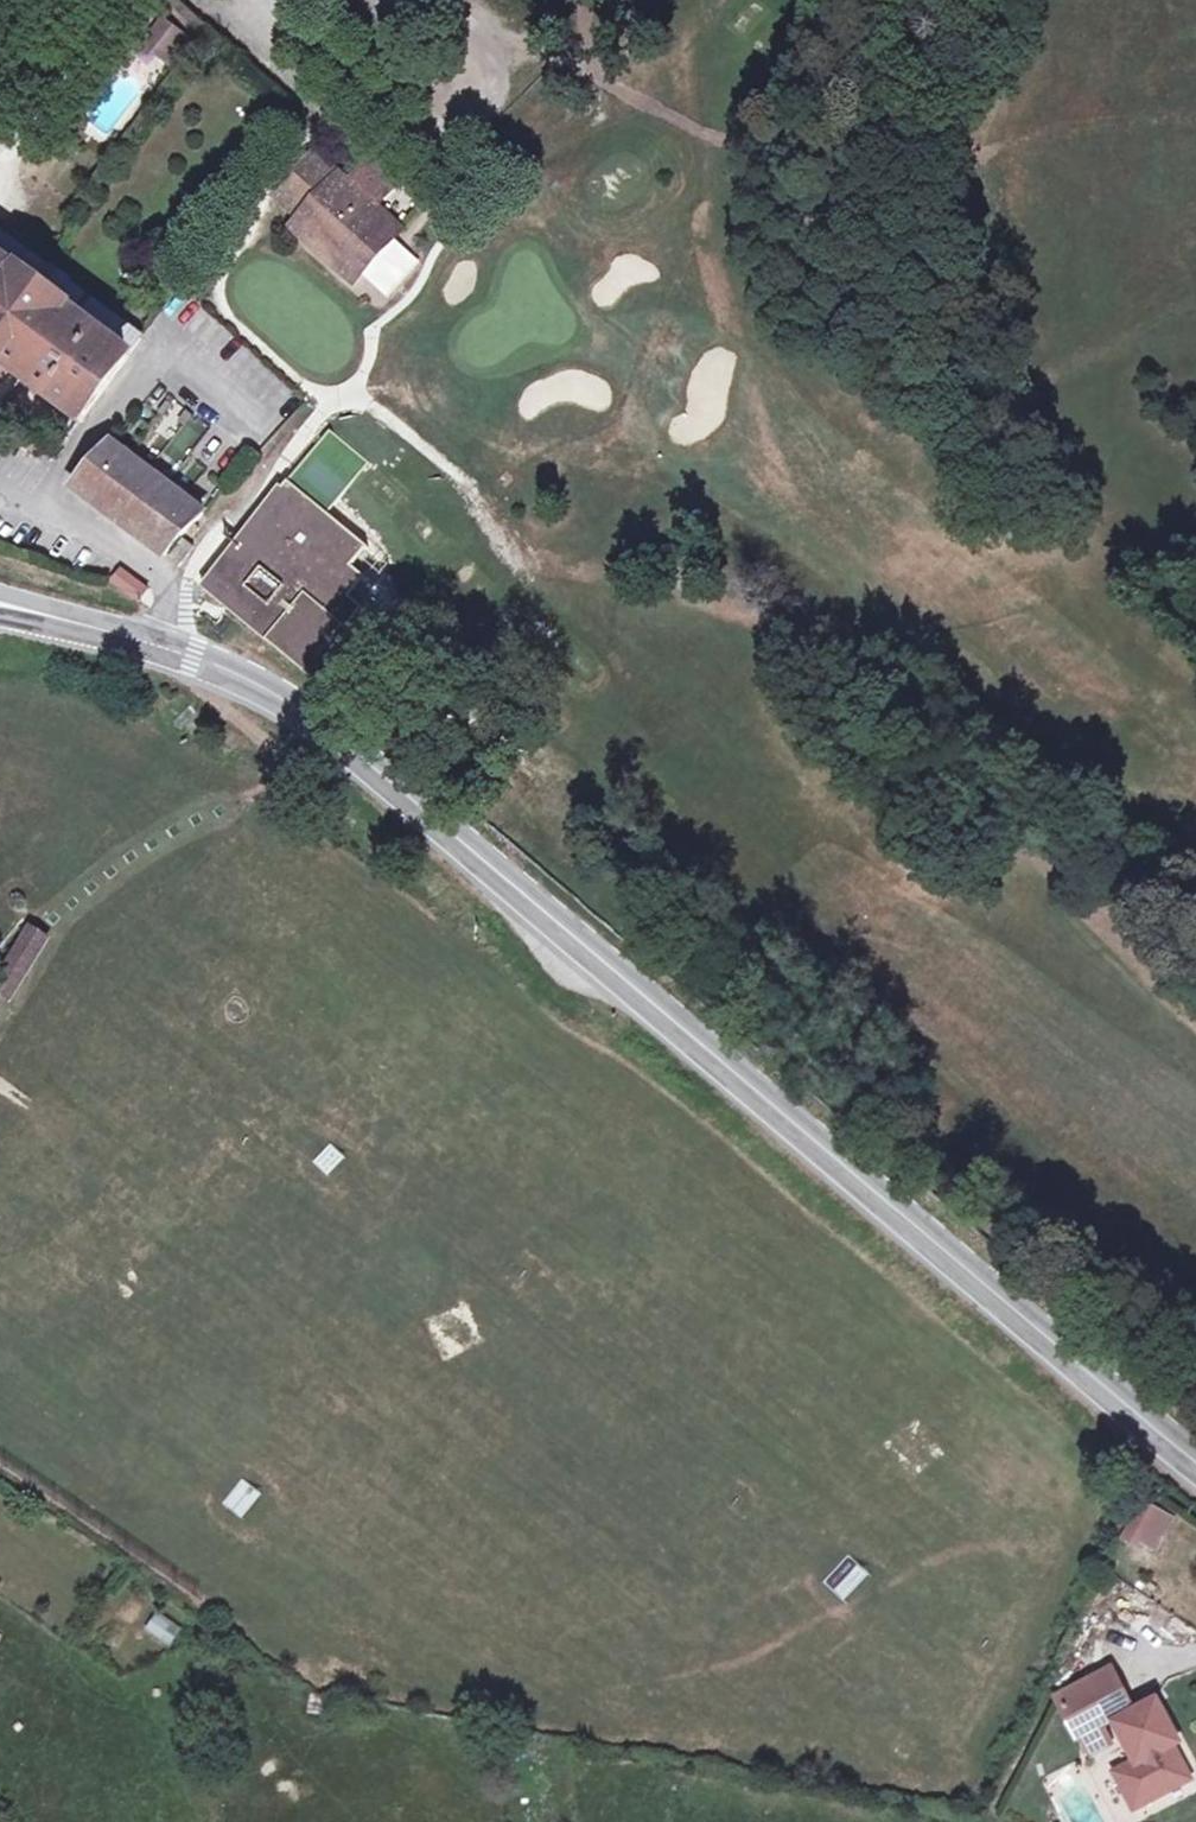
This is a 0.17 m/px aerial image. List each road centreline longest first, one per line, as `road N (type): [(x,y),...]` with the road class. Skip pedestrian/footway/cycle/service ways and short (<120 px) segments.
road 1 (secondary): [(138,640),(219,667),(320,721),(1195,1461)]
road 2 (residential): [(138,640),(169,606),(127,556),(41,503)]
road 3 (residential): [(41,503),(150,364)]

